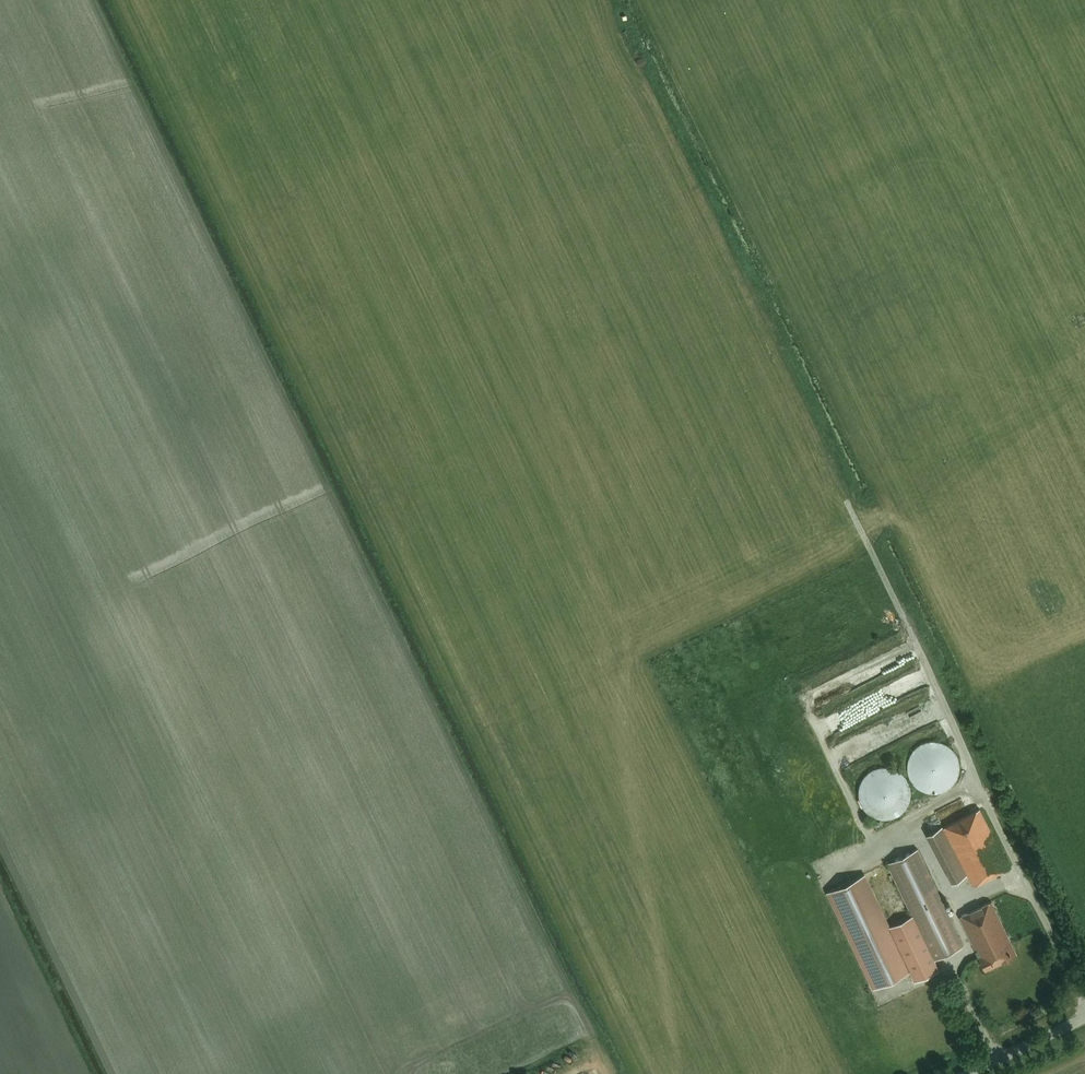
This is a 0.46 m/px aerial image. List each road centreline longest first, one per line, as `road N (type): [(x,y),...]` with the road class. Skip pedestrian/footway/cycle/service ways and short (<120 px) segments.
road 1 (unclassified): [(972,1073),(1084,1020)]

